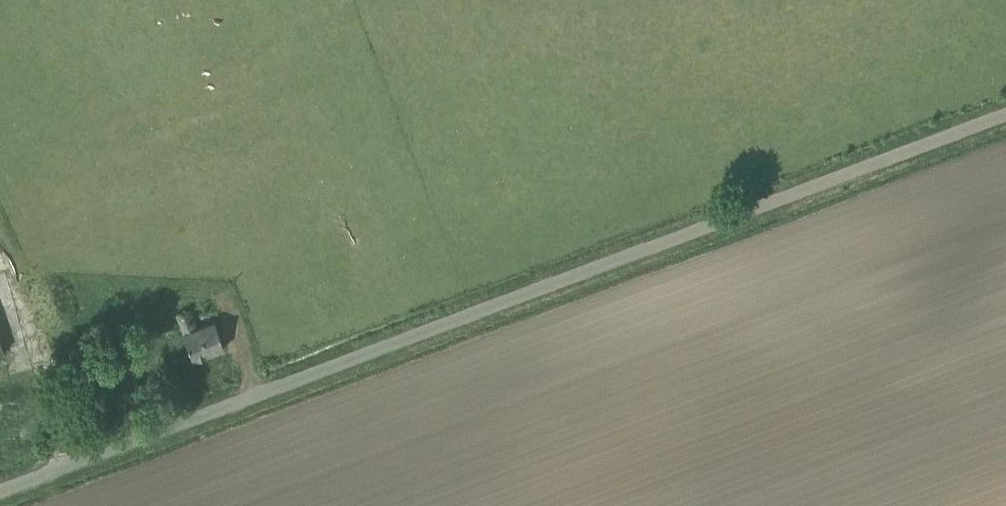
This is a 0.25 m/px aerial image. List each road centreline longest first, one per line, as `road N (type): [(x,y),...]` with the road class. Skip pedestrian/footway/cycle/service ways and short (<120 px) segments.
road 1 (unclassified): [(0,494),(1005,113)]

